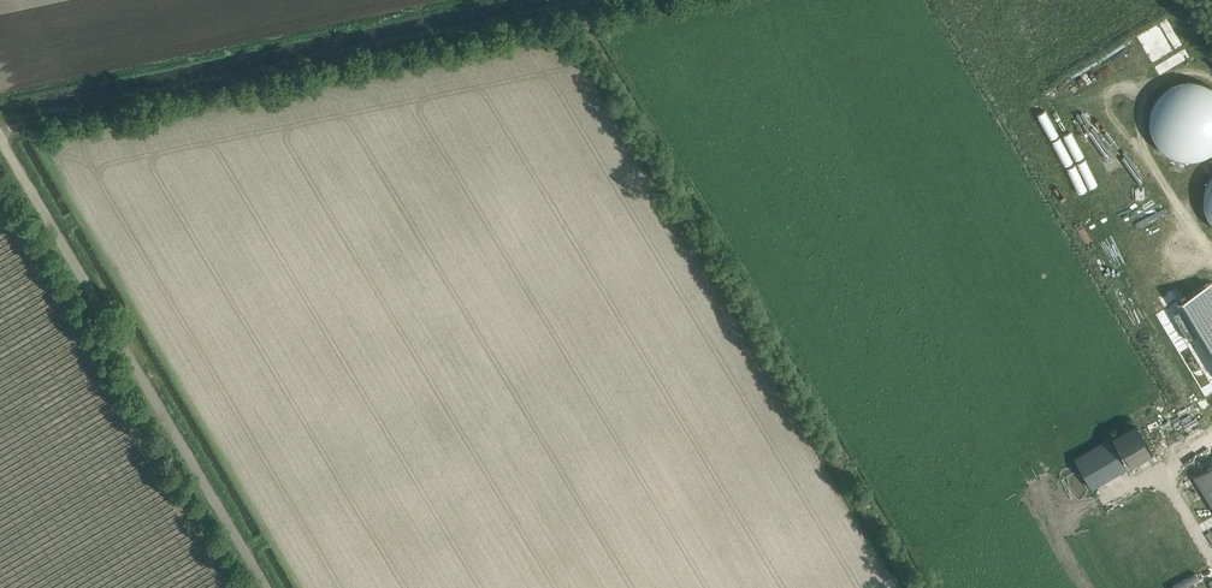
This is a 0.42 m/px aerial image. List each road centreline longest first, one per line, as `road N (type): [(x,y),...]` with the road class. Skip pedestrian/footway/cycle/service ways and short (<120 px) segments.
road 1 (track): [(638,0),(0,131)]
road 2 (unclassified): [(271,587),(0,139)]

